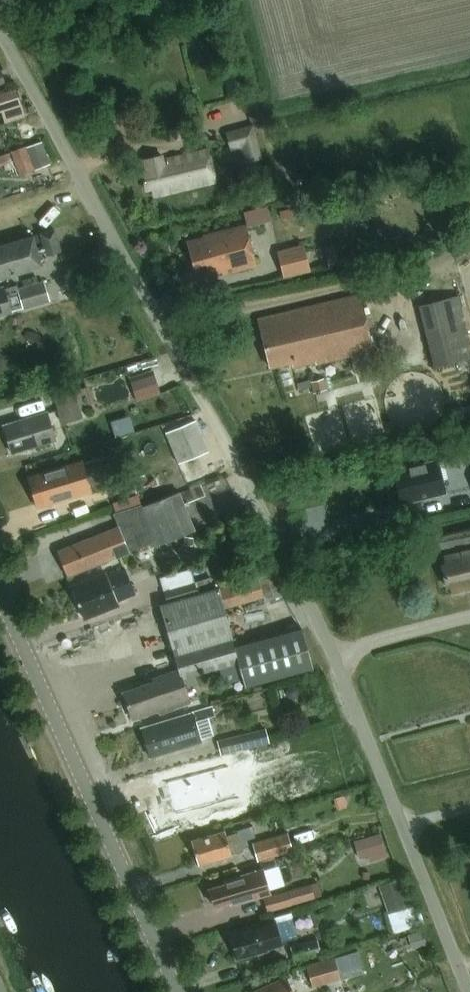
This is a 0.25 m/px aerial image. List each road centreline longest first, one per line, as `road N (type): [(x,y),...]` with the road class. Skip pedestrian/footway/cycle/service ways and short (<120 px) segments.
road 1 (residential): [(0,33),(292,569),(469,991)]
road 2 (tertiary): [(178,991),(0,596)]

